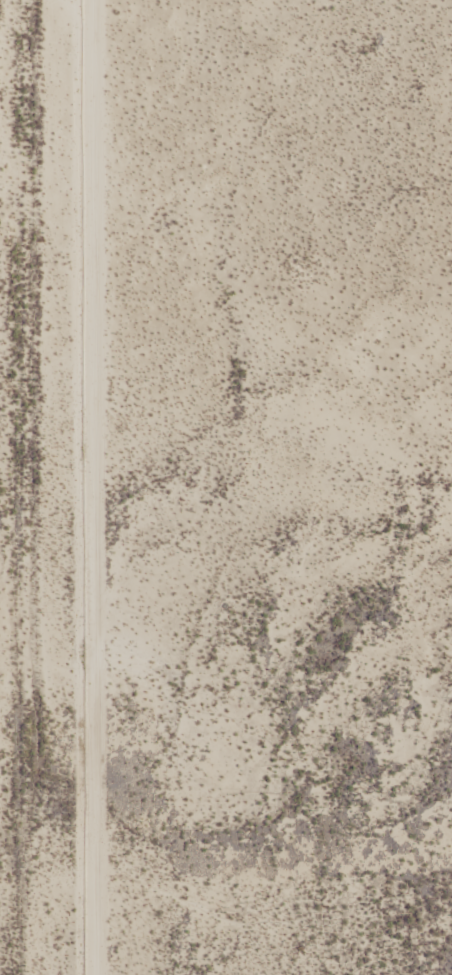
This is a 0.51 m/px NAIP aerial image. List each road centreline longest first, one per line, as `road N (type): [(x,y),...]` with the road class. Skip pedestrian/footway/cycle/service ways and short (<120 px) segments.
road 1 (track): [(8,974),(8,0)]

